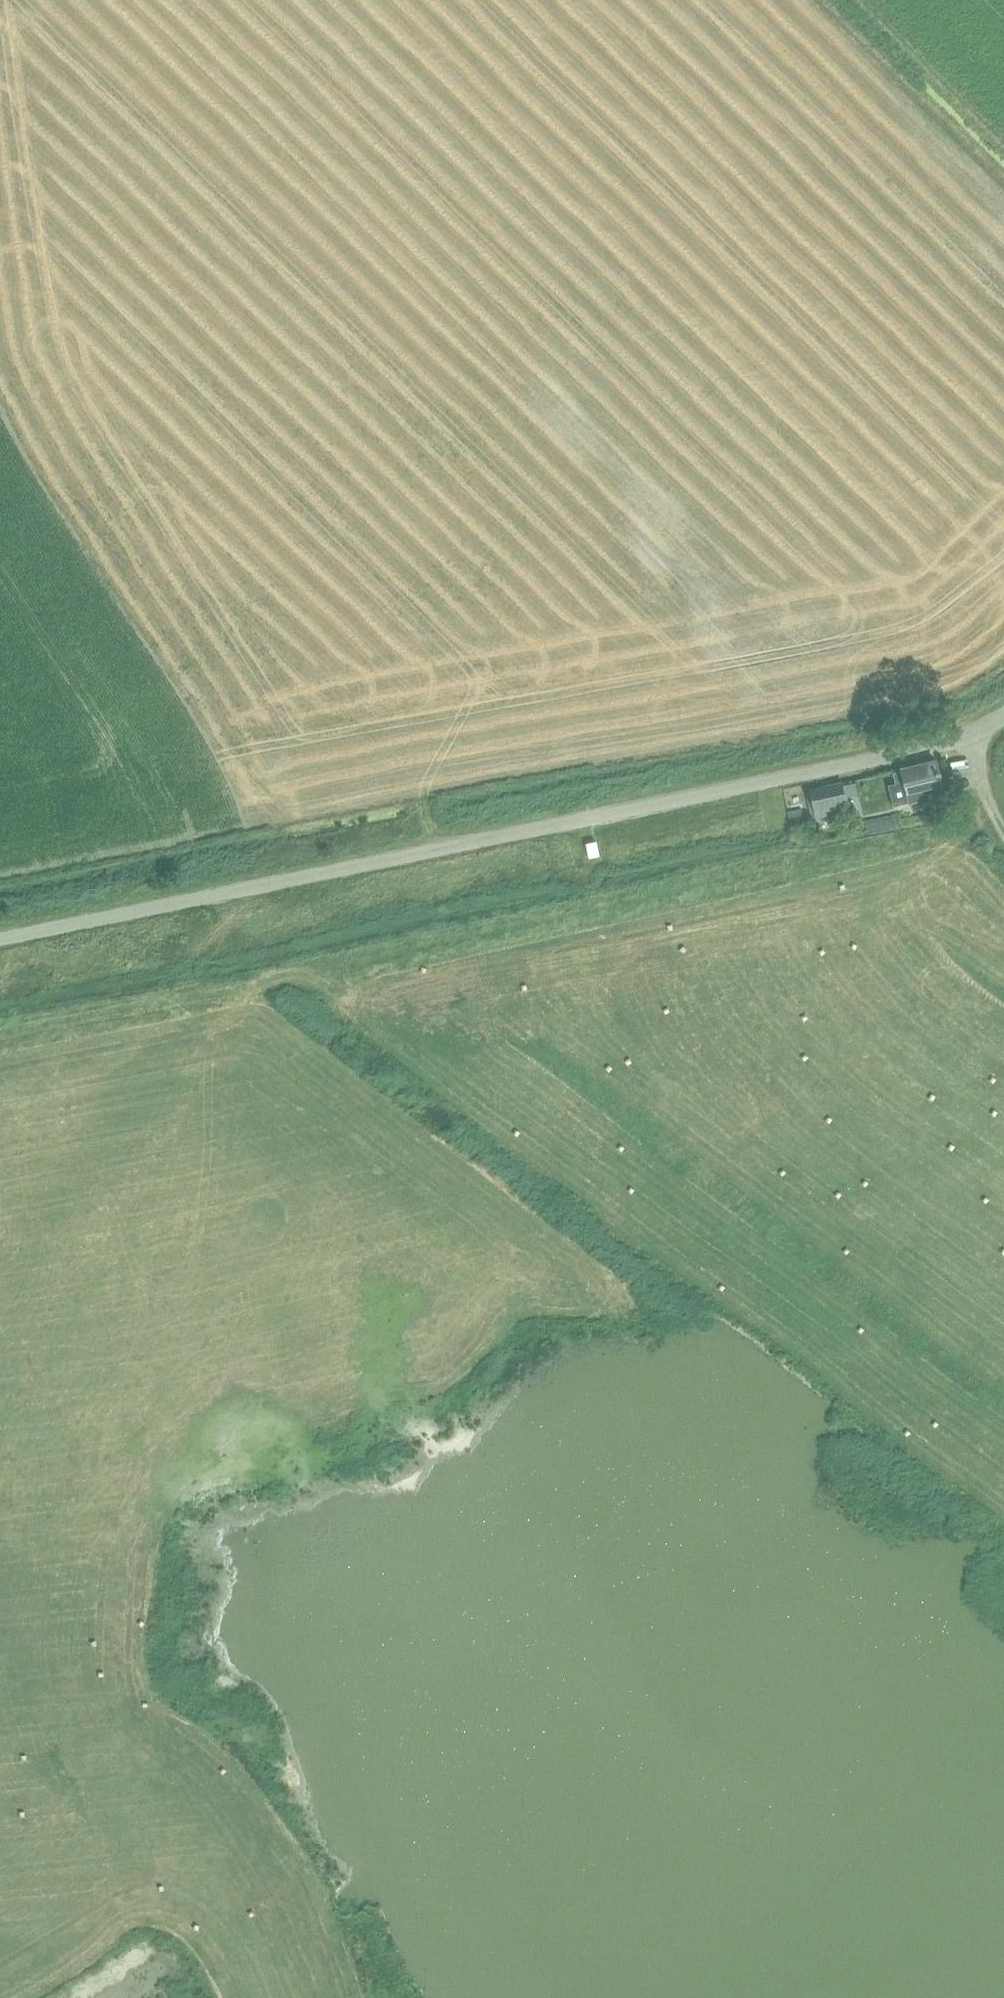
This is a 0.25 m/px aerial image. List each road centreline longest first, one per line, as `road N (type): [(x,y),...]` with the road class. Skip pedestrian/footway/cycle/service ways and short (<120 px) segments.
road 1 (unclassified): [(1003,714),(970,733),(856,763),(0,937)]

